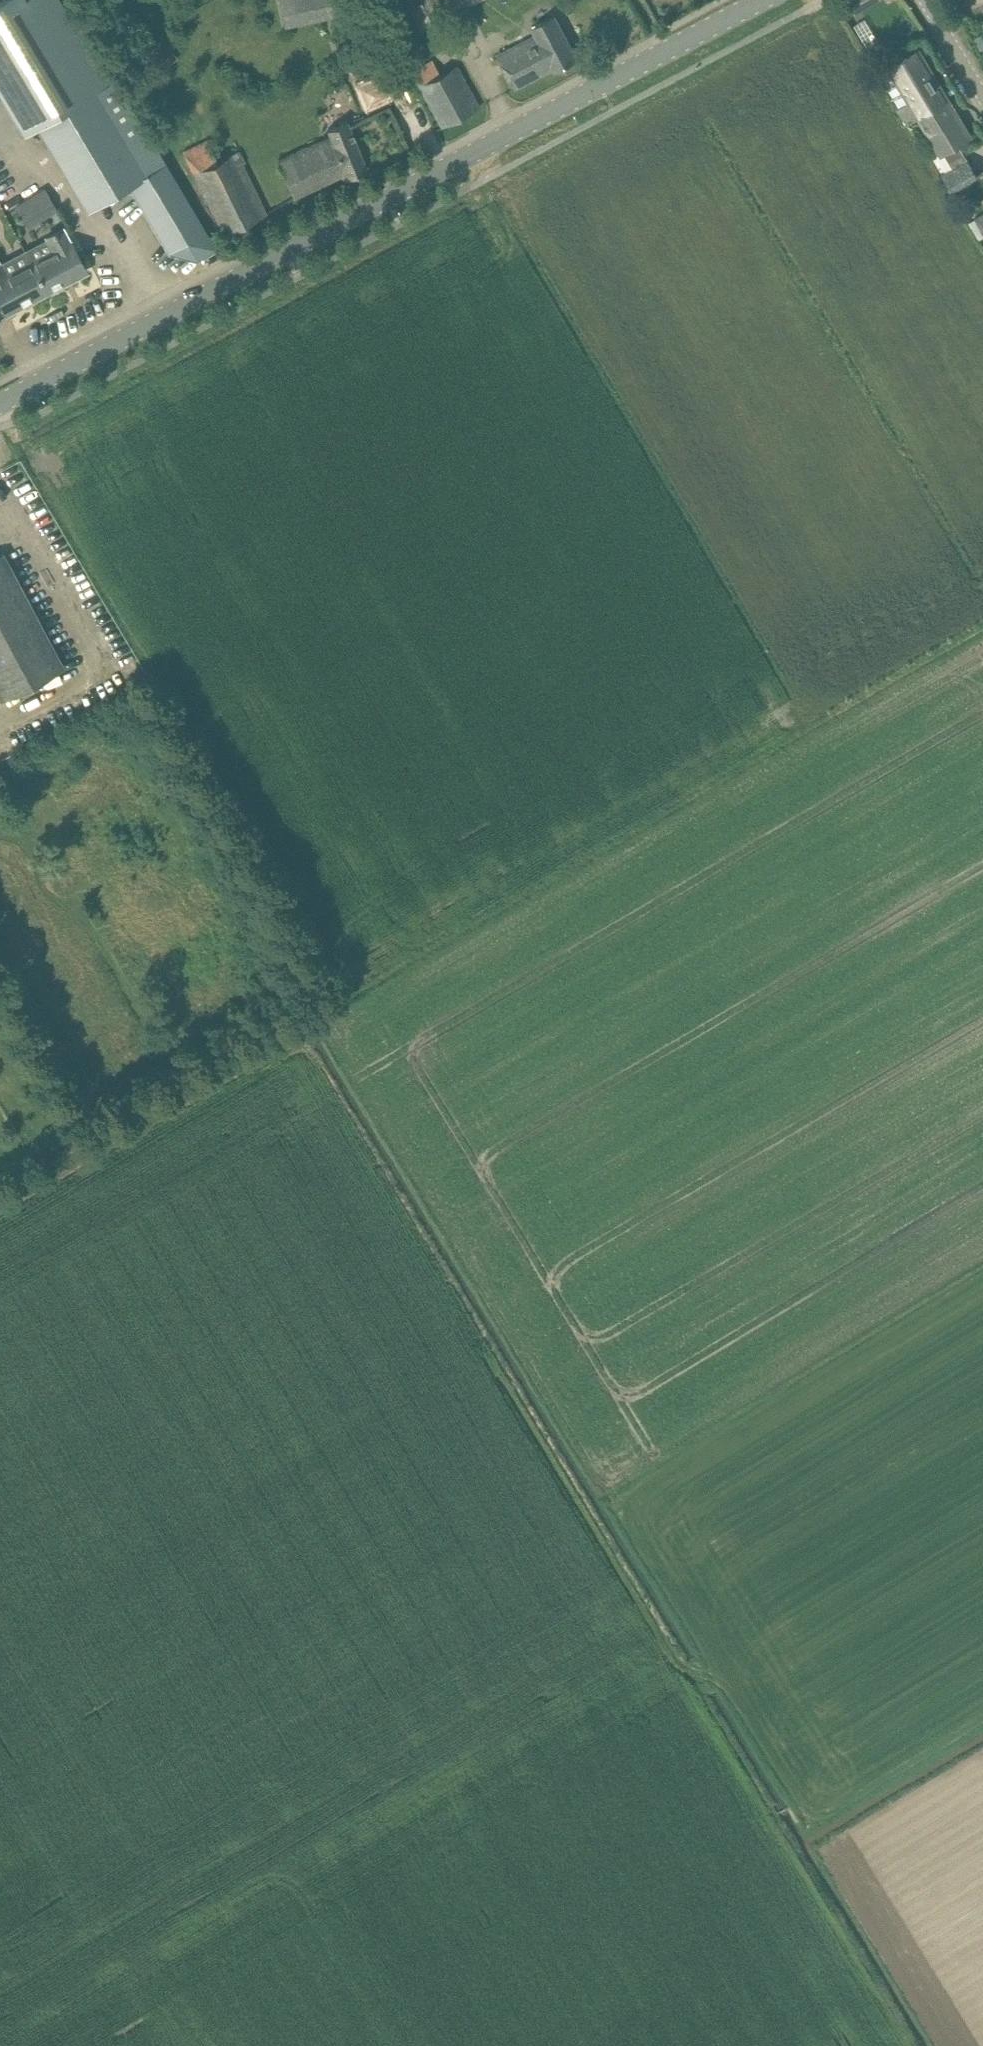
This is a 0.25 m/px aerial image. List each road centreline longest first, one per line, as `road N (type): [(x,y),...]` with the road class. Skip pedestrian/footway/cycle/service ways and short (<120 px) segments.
road 1 (tertiary): [(0,403),(761,0)]

